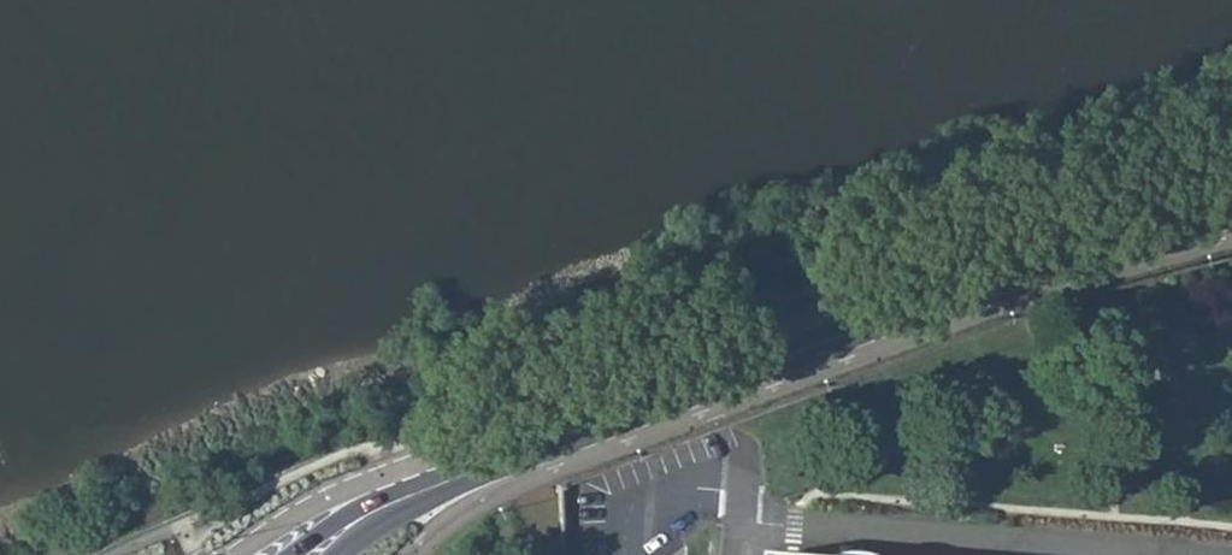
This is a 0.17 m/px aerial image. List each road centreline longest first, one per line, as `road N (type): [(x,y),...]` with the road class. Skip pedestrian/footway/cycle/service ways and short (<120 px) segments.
road 1 (secondary): [(467,477),(947,297),(1231,211)]
road 2 (secondary): [(467,477),(397,484),(344,504),(258,554)]
road 3 (secondary): [(338,554),(467,477)]

